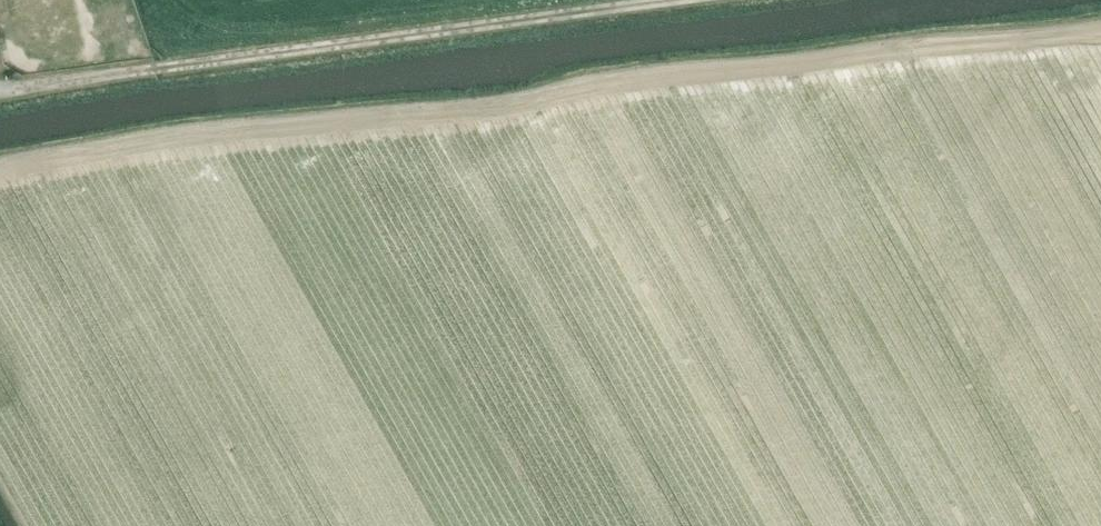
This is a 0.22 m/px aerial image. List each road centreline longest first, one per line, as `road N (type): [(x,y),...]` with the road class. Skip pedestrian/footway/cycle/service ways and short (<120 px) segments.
road 1 (track): [(1100,30),(620,81),(508,115),(174,142),(0,173)]
road 2 (track): [(0,92),(697,0)]

